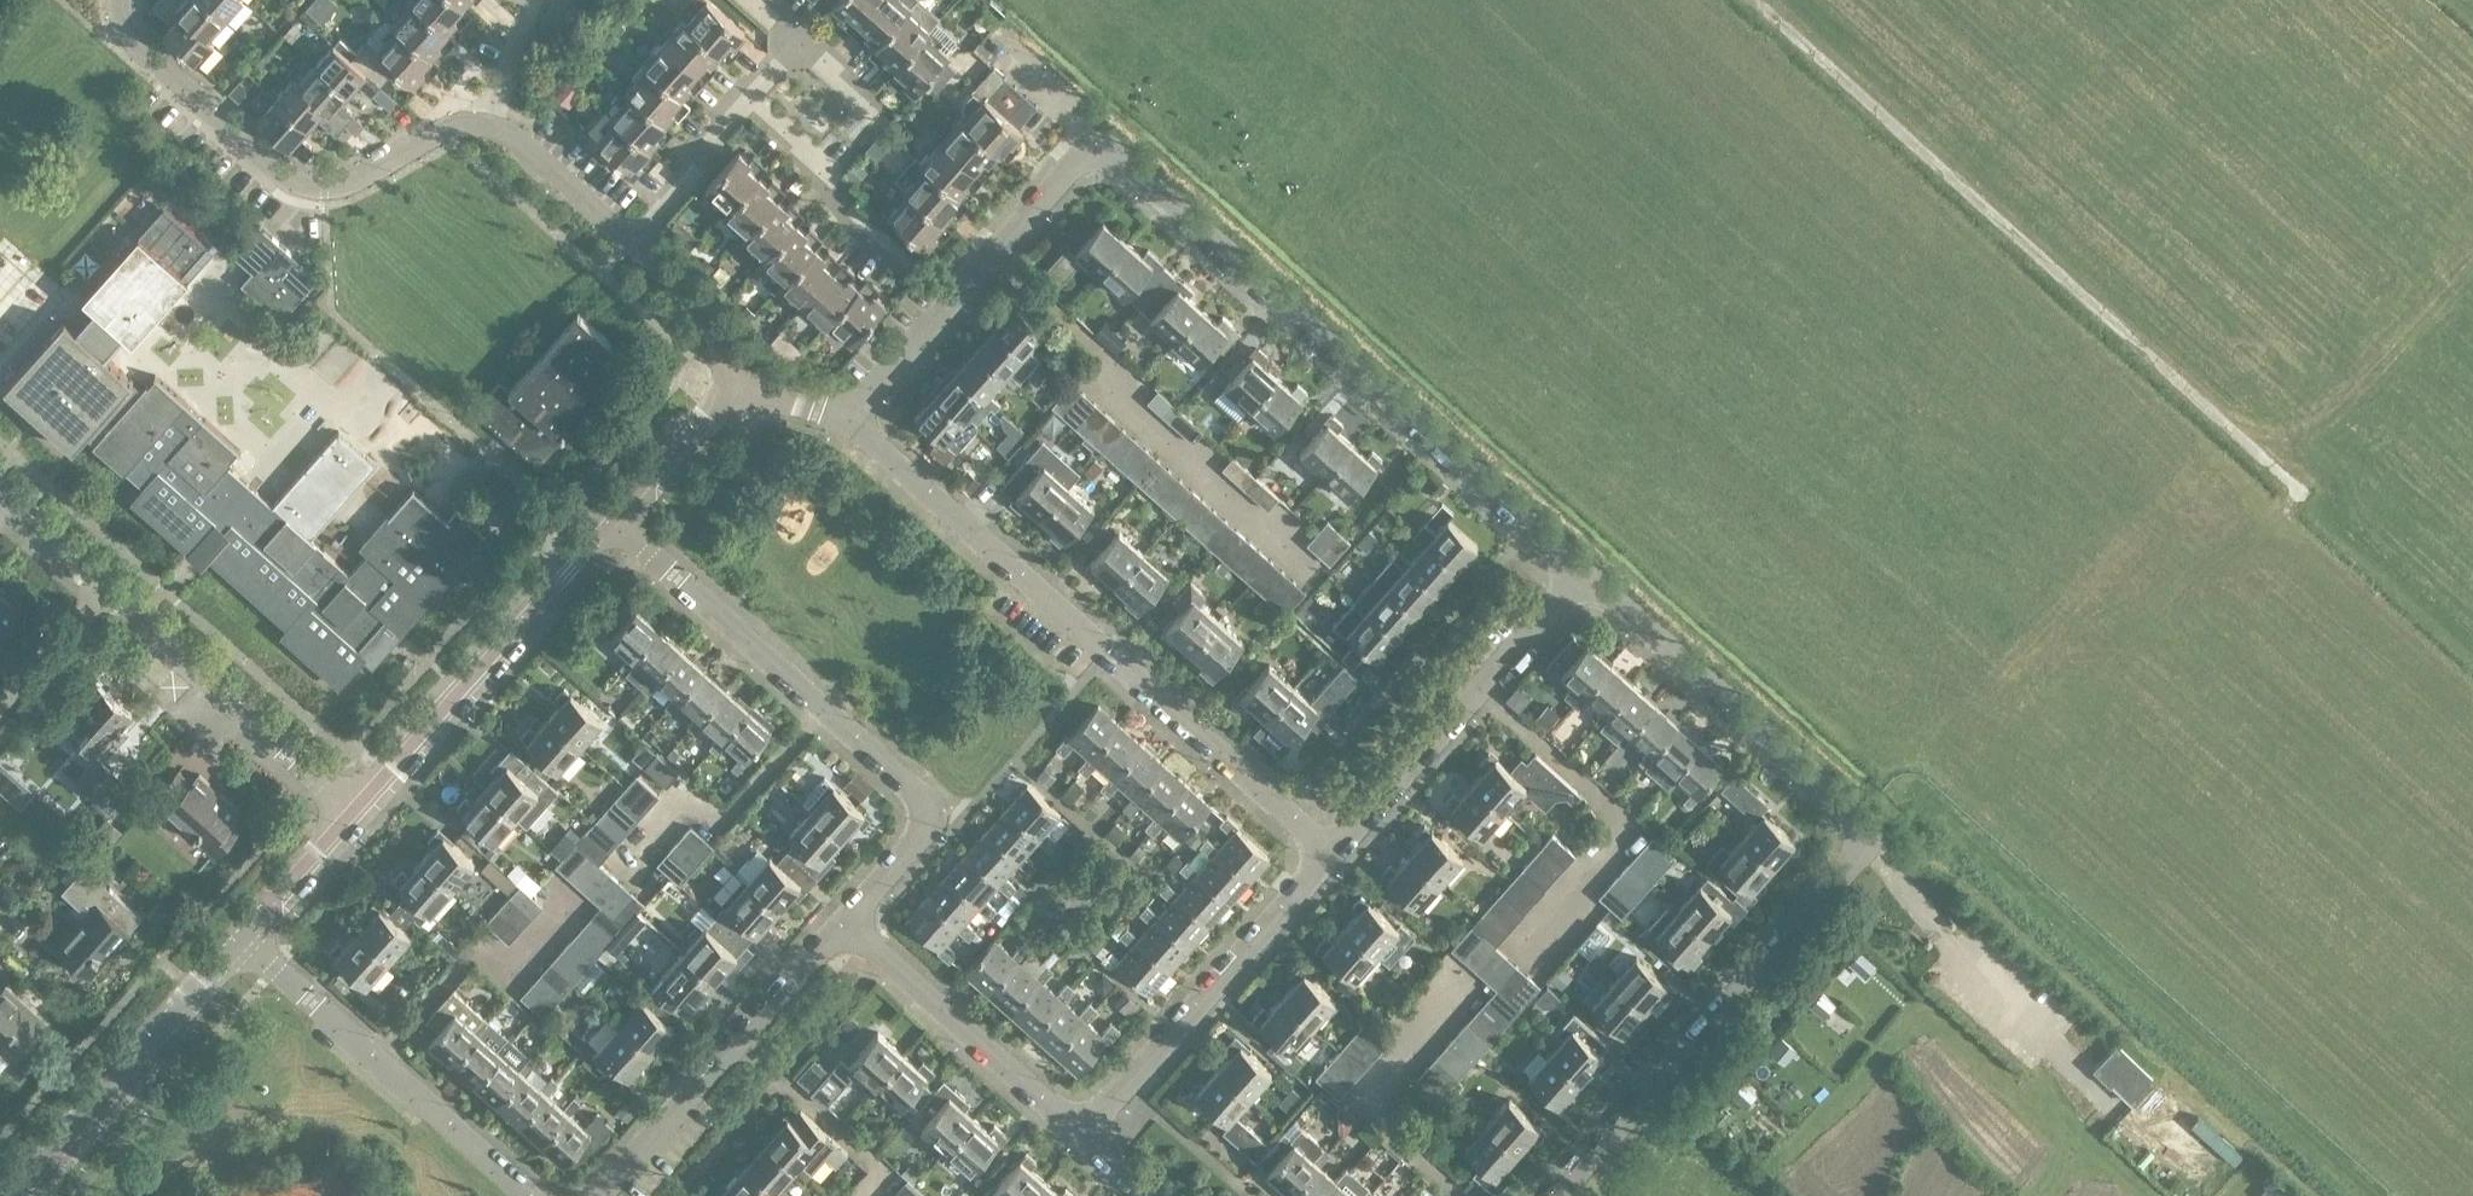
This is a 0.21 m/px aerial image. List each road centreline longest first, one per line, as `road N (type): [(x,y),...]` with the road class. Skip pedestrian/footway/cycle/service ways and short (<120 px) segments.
road 1 (residential): [(1542,1195),(1840,862),(1851,833),(1839,811),(1580,578)]
road 2 (residential): [(1580,578),(1121,167),(1096,159),(1074,168),(991,262)]
road 3 (track): [(2291,480),(1766,0)]
road 4 (residential): [(1335,858),(868,443),(855,416)]
road 5 (residential): [(853,922),(928,828),(916,784),(621,517)]
road 6 (residential): [(486,125),(463,127),(351,187),(285,179),(140,46),(122,0)]
road 7 (residential): [(991,262),(1103,359),(1115,395),(1313,575)]
road 8 (residential): [(356,813),(621,517)]
road 9 (residential): [(532,1195),(244,942)]
road 10 (track): [(2116,1108),(1940,932),(1878,855),(1848,841)]
road 11 (residential): [(1088,1137),(1335,858)]
road 12 (residential): [(605,1195),(853,922)]
road 13 (residential): [(1485,687),(1634,832),(1536,948)]
road 14 (residential): [(19,1195),(244,942)]
road 15 (residential): [(356,813),(105,587)]
road 16 (residential): [(1088,1137),(853,922)]
road 17 (residential): [(1466,1195),(1364,1100),(1457,992)]
road 18 (track): [(2291,480),(2472,279)]
road 19 (residential): [(748,97),(837,177),(845,213),(904,264)]
road 20 (residential): [(1335,858),(1485,687)]
road 21 (residential): [(991,262),(855,416)]
road 22 (track): [(2038,1195),(2082,1156),(2032,1057),(2040,1034)]
road 23 (residential): [(631,242),(712,157),(719,130),(748,97)]
road 24 (residential): [(631,242),(512,137),(486,125)]
road 25 (residential): [(735,384),(697,300),(631,242)]
road 26 (residential): [(621,517),(735,384)]
road 27 (residential): [(244,942),(356,813)]
road 28 (residential): [(105,587),(0,702)]
road 29 (residential): [(1485,687),(1580,578)]
road 30 (residential): [(105,587),(0,495)]
road 31 (residential): [(486,125),(540,0)]
road 32 (residential): [(855,416),(735,384)]

